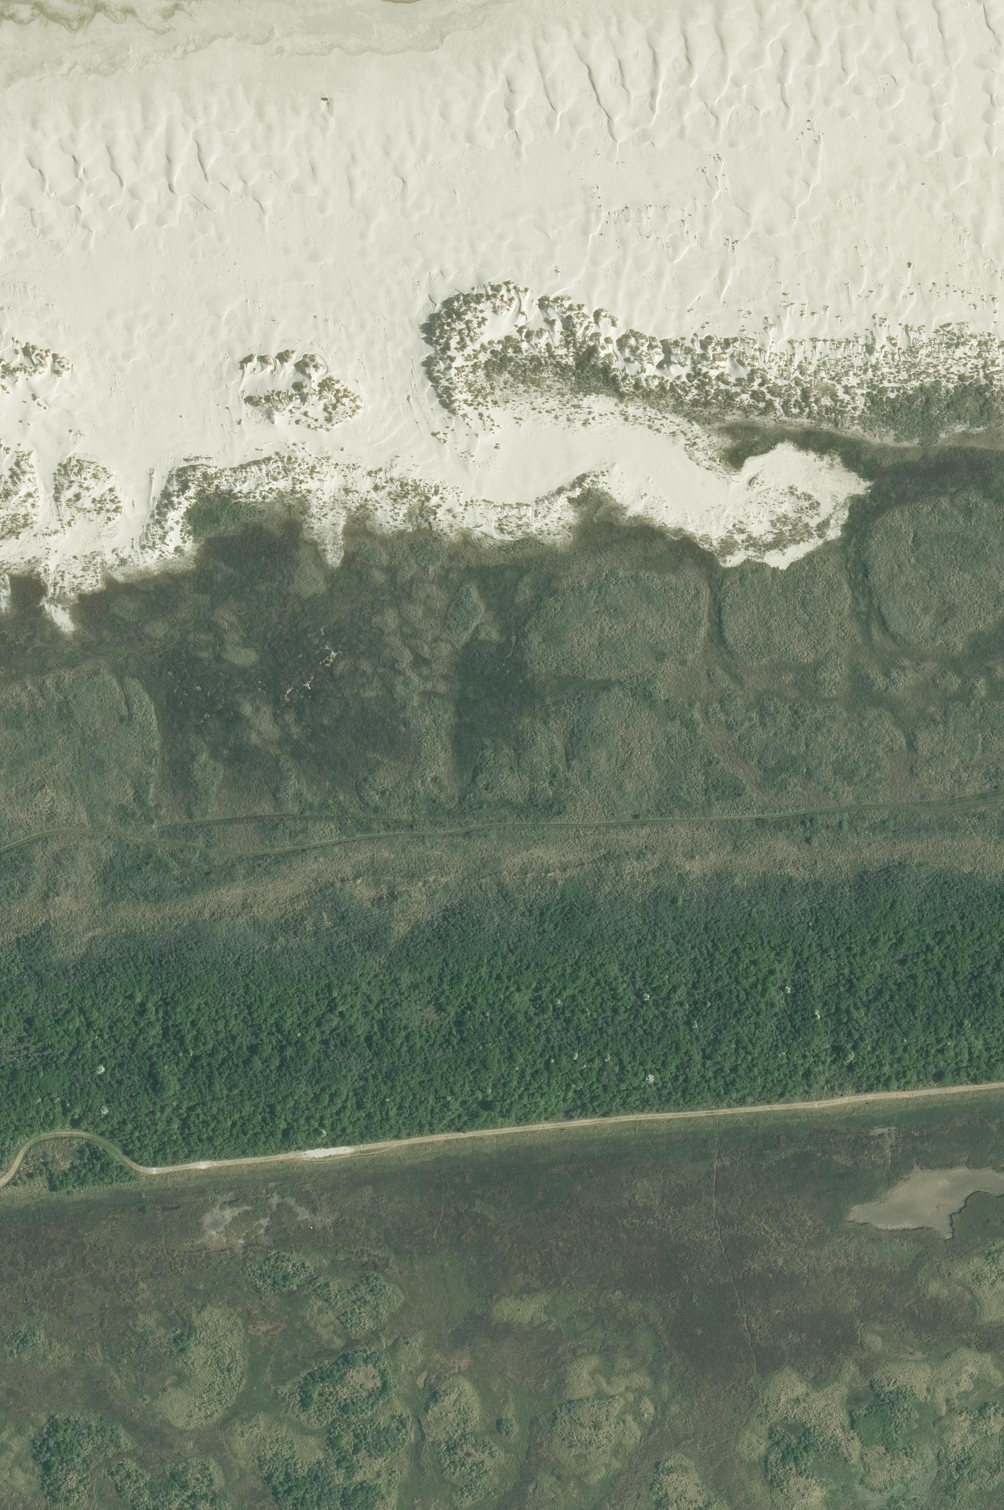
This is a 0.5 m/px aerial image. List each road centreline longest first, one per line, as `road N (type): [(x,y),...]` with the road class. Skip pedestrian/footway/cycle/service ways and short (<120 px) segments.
road 1 (track): [(0,1186),(34,1139),(64,1134),(94,1135),(142,1170),(1003,1084)]
road 2 (track): [(1003,799),(748,819),(483,828),(349,838),(264,855),(202,854),(99,833),(34,836),(0,852)]

